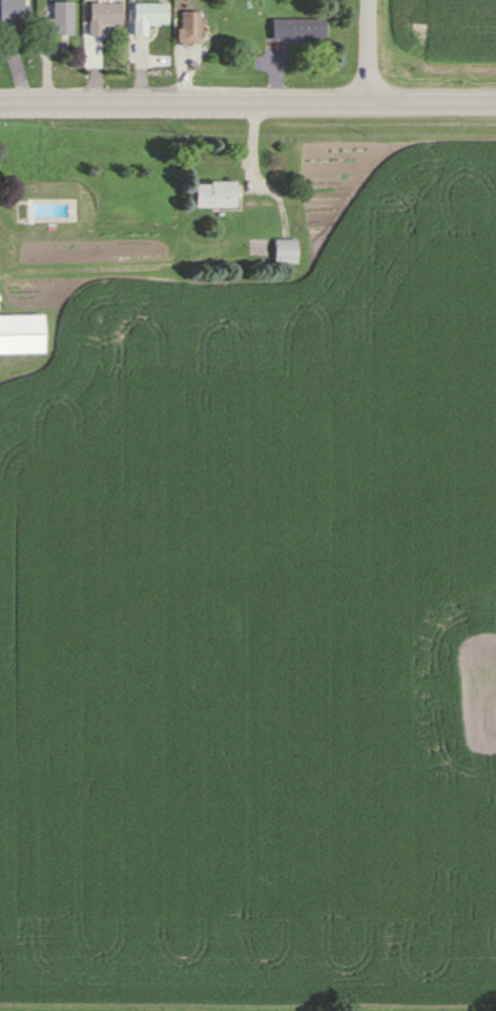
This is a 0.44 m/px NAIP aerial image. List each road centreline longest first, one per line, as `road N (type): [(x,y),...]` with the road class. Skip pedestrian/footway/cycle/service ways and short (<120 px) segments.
road 1 (tertiary): [(0,107),(495,105)]

